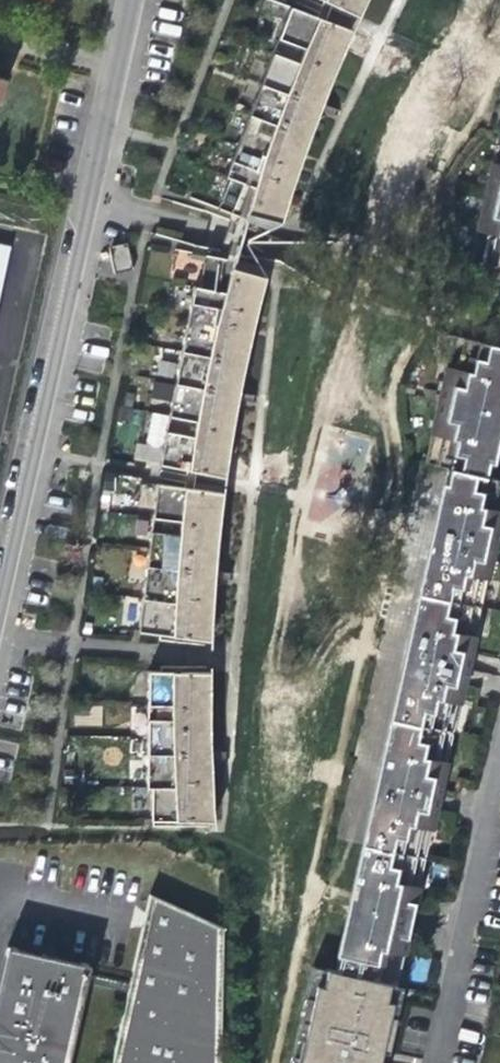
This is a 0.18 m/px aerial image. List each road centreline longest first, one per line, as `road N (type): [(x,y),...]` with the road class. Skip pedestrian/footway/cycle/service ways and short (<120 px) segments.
road 1 (residential): [(120,0),(0,542)]
road 2 (residential): [(437,1062),(499,788)]

